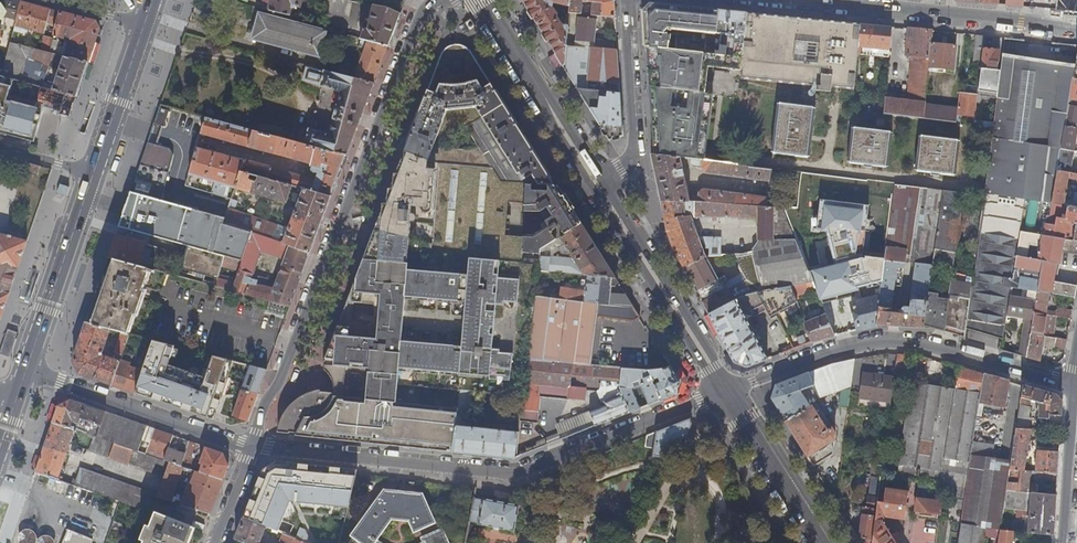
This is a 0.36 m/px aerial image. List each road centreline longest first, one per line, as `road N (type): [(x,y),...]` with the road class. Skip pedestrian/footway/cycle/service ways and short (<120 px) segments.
road 1 (residential): [(256,446),(516,474),(724,391)]
road 2 (residential): [(256,446),(440,0)]
road 3 (residential): [(1075,389),(929,347),(881,343),(724,391)]
road 4 (residential): [(786,0),(1076,29)]
road 5 (residential): [(25,368),(256,446)]
road 6 (secondary): [(596,185),(724,391)]
road 7 (secondary): [(480,0),(596,185)]
road 8 (primary): [(94,172),(25,368)]
road 9 (residential): [(596,185),(629,163),(635,141),(628,0)]
road 10 (secondary): [(724,391),(821,542)]
road 11 (primary): [(146,26),(94,172)]
road 12 (residential): [(1074,399),(1064,542)]

